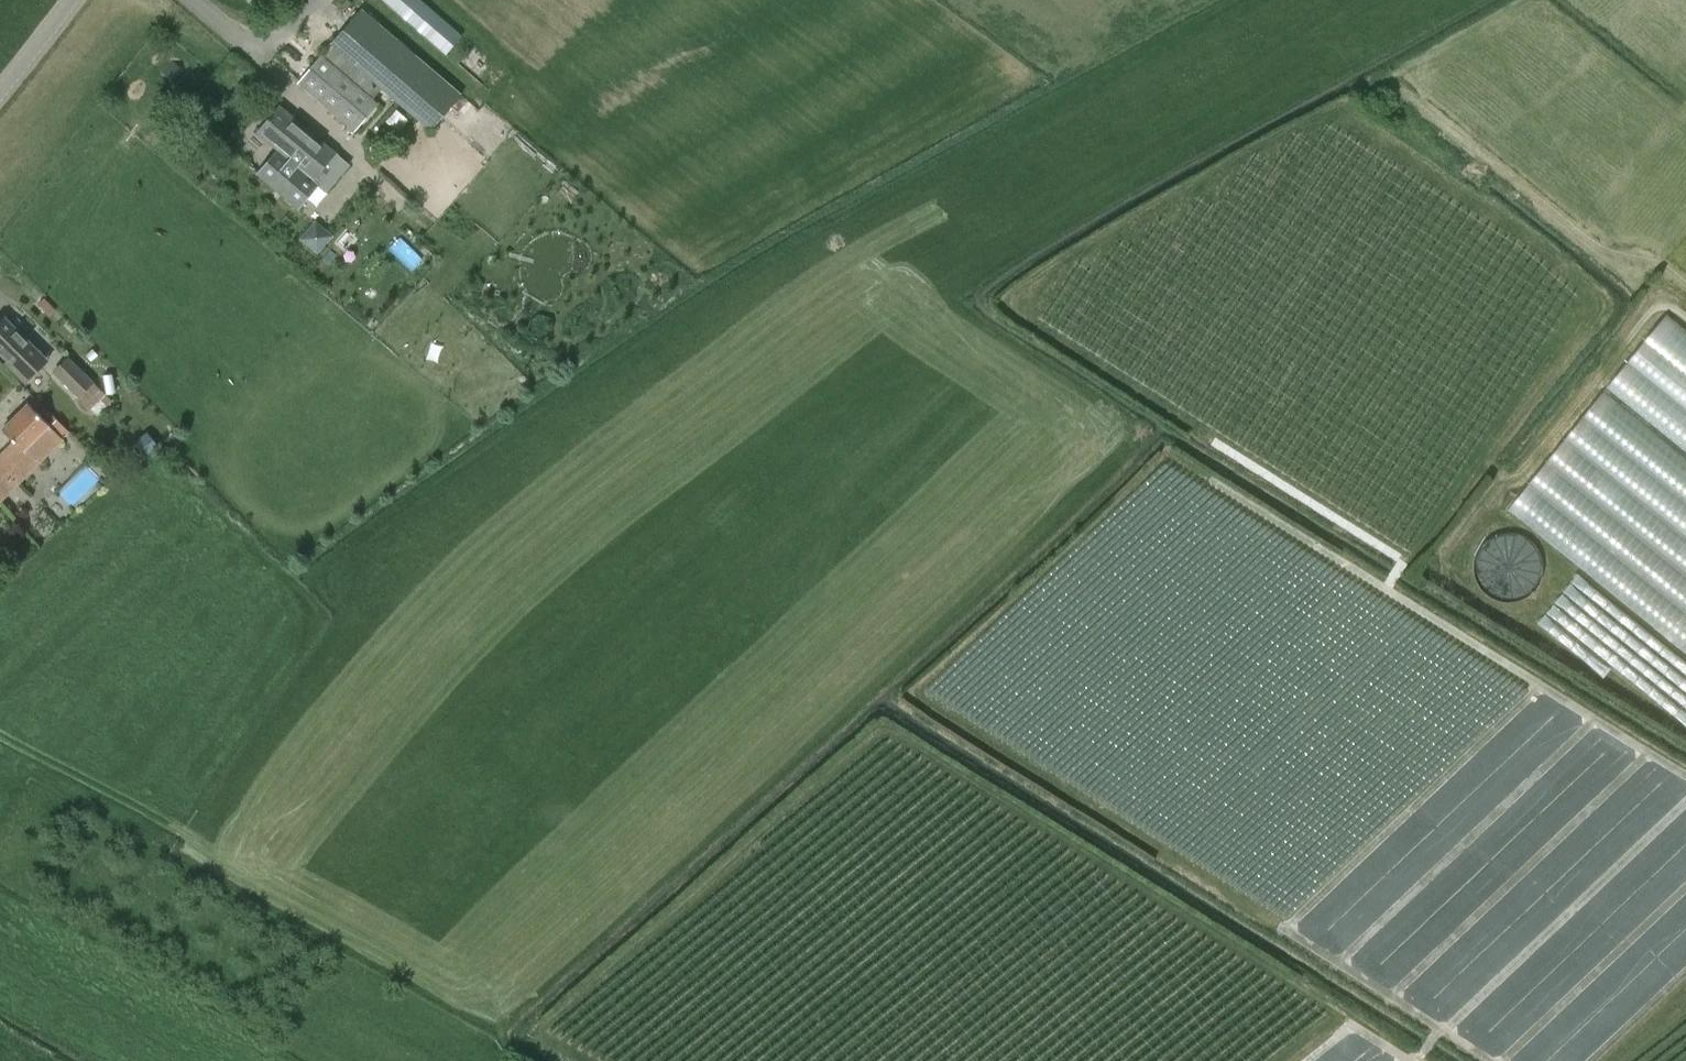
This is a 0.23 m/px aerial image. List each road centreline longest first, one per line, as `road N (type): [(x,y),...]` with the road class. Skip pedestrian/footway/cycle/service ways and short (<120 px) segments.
road 1 (track): [(1207,480),(1685,771)]
road 2 (track): [(1402,89),(1603,252),(1640,255),(1685,284)]

